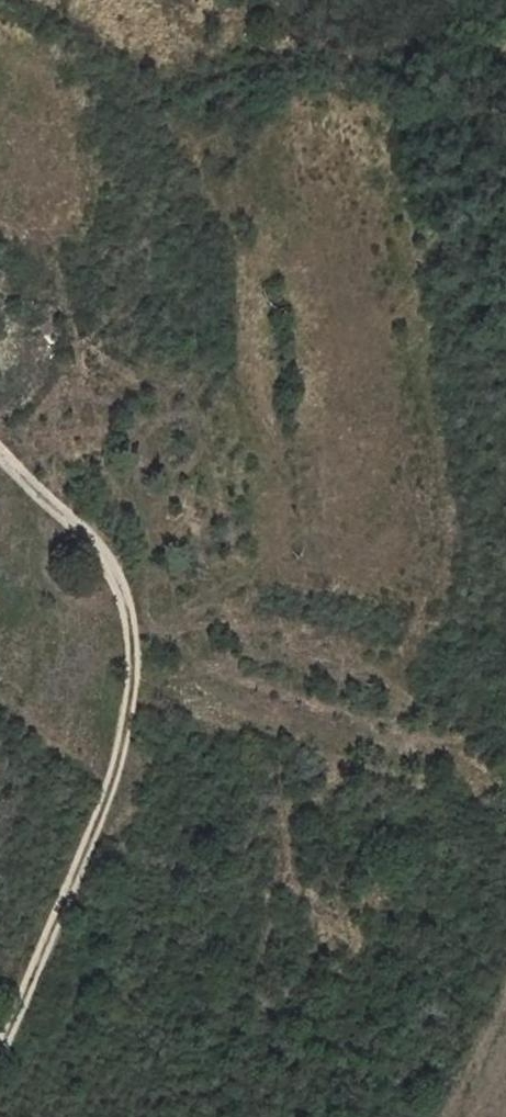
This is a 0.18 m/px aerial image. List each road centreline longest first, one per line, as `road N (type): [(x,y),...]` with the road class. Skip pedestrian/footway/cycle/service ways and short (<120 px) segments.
road 1 (track): [(0,1052),(114,778),(131,693),(132,635),(121,589),(93,540),(0,454)]
road 2 (track): [(253,40),(337,53),(505,45)]
road 3 (track): [(505,983),(449,1116)]

